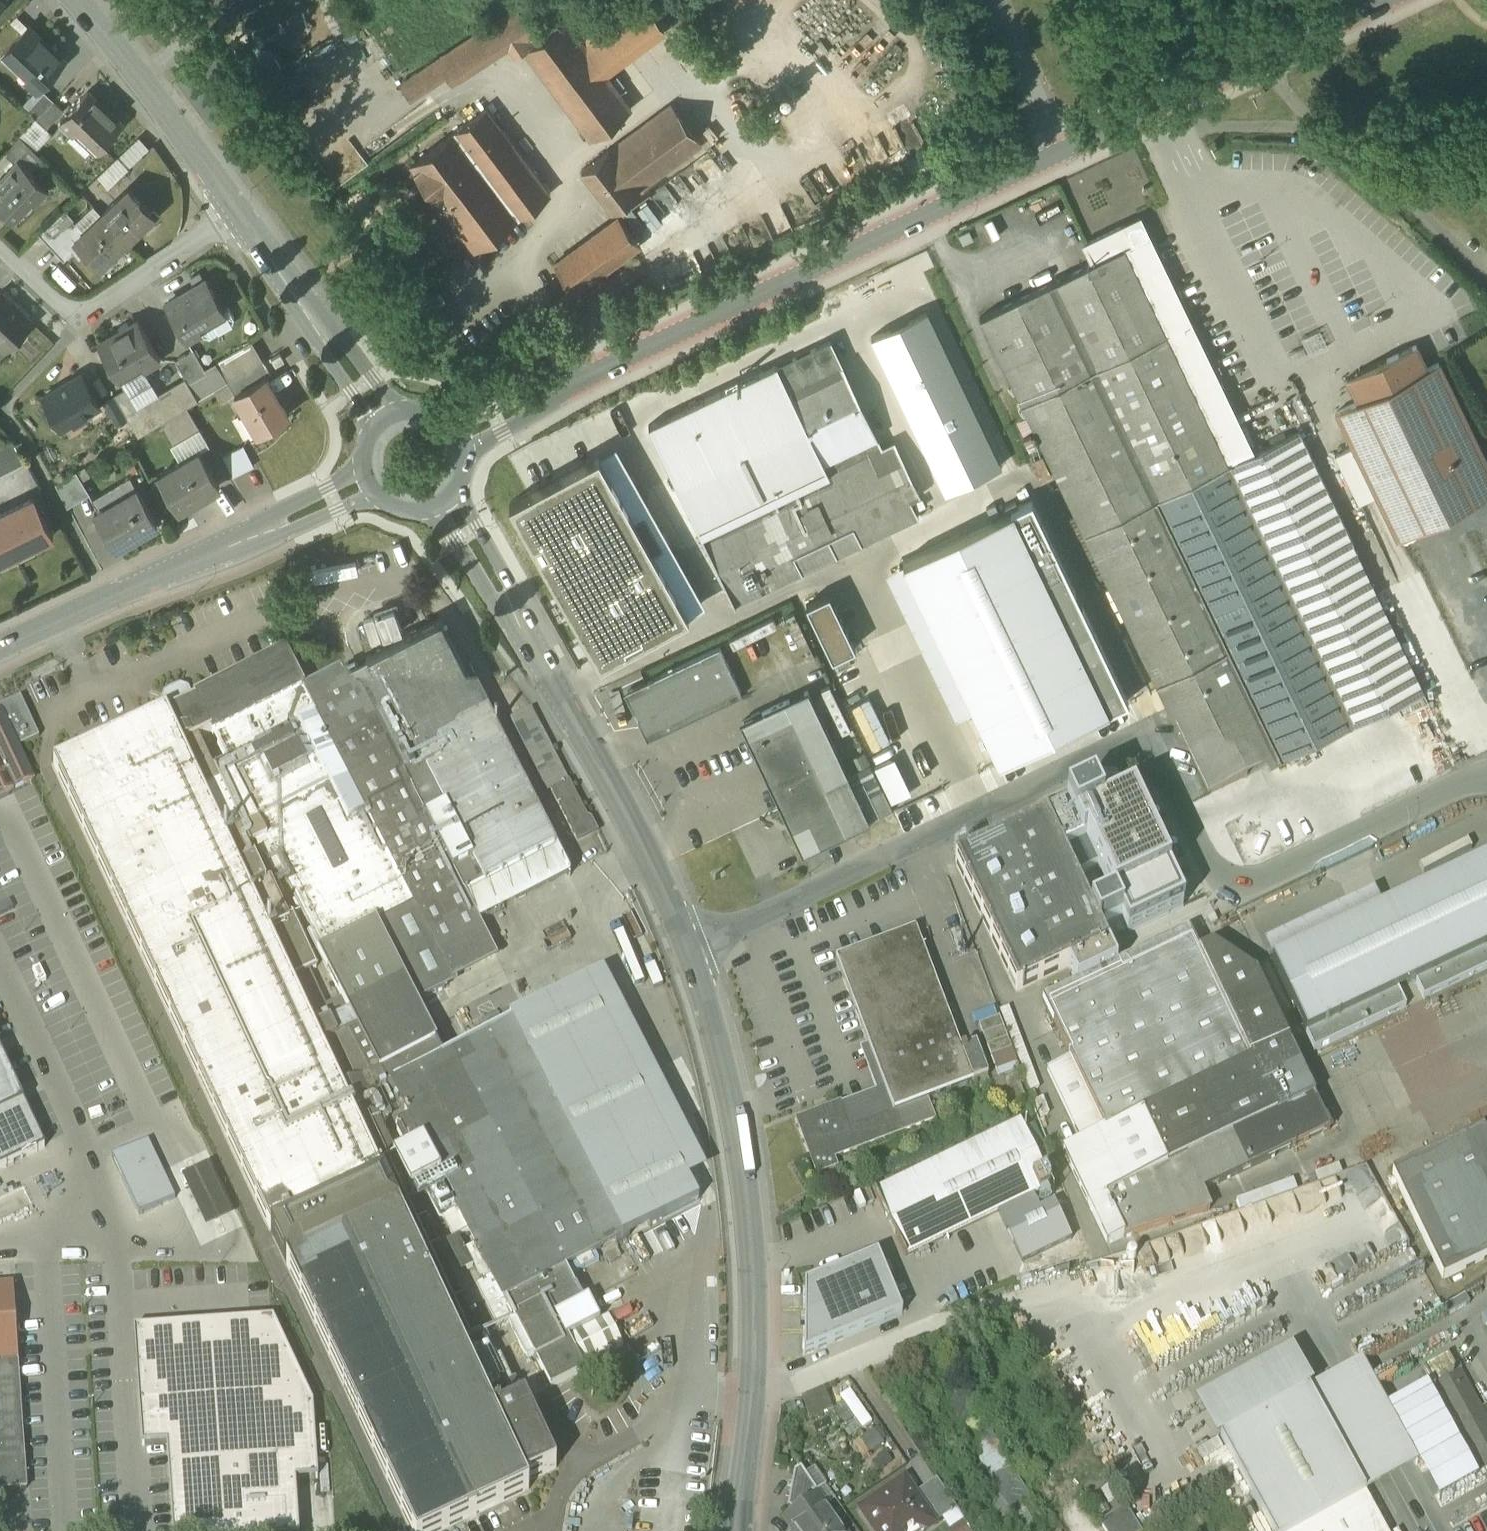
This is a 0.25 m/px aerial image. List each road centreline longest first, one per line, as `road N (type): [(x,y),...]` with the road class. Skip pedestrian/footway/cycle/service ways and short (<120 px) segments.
road 1 (residential): [(1486,777),(1241,883),(1211,865),(1161,770),(1148,758),(1107,752),(688,948)]
road 2 (tertiary): [(1062,152),(458,441)]
road 3 (tertiary): [(739,1493),(754,1346),(749,1224),(725,1074),(688,948)]
road 4 (tertiary): [(688,948),(599,764),(445,503)]
road 5 (tertiary): [(366,484),(0,650)]
road 6 (residential): [(1164,106),(1172,122),(1193,133),(1278,128),(1329,139),(1360,157),(1486,278)]
road 7 (residential): [(240,215),(76,322),(0,250)]
road 8 (tertiary): [(240,215),(77,0)]
road 9 (tertiary): [(384,421),(240,215)]
road 10 (tertiary): [(1383,0),(1164,106)]
road 11 (residential): [(1062,152),(995,0)]

